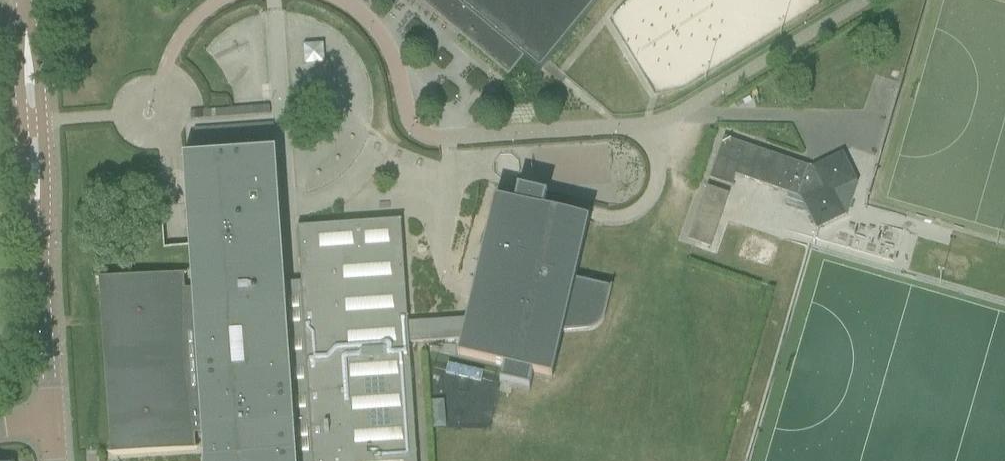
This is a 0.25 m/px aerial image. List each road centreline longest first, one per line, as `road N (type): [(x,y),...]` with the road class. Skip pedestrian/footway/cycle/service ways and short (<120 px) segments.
road 1 (unclassified): [(340,0),(385,43),(415,130),(458,139),(638,130),(671,118),(865,0)]
road 2 (unclassified): [(52,422),(25,0)]

